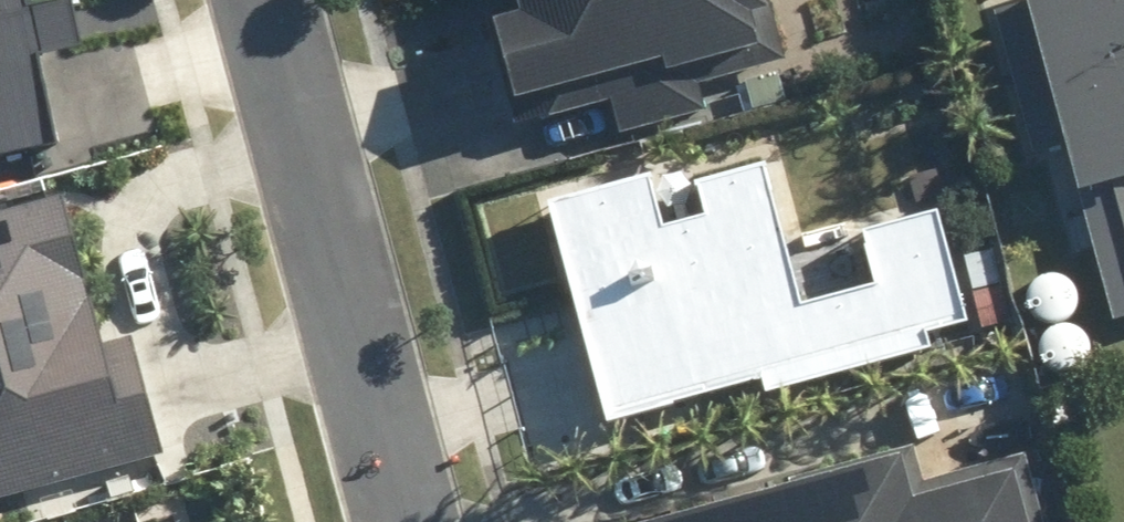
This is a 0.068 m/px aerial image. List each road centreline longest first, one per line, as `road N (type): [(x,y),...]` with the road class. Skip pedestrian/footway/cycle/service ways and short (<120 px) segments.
road 1 (residential): [(197,0),(326,521)]

